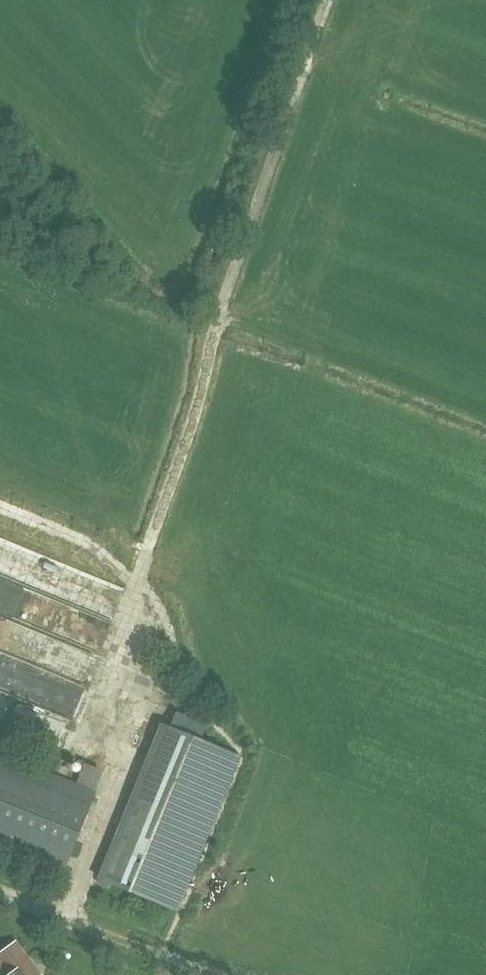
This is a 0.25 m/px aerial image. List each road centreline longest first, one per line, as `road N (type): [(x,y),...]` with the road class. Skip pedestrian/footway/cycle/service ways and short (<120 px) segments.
road 1 (unclassified): [(176,961),(0,891)]

